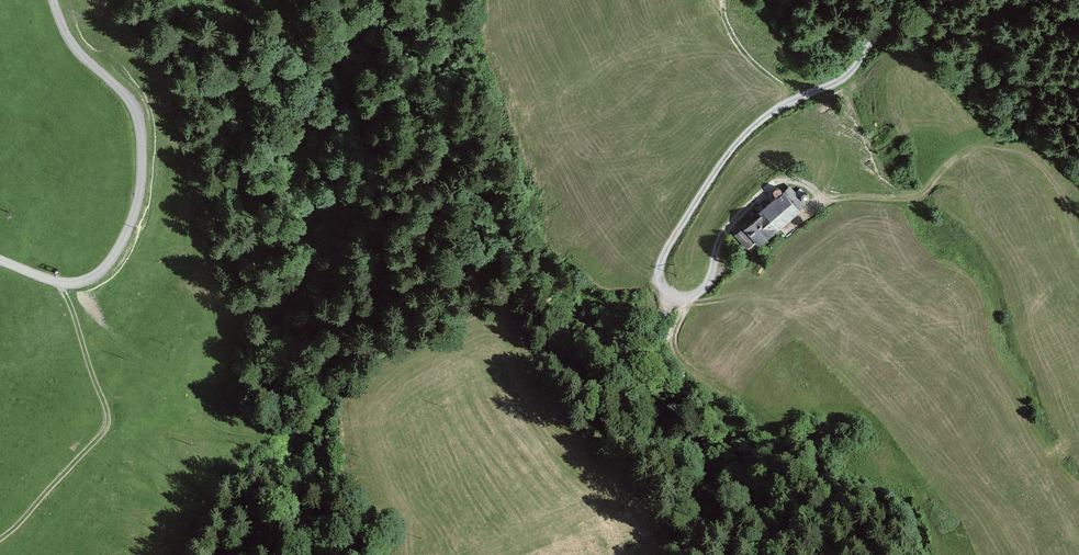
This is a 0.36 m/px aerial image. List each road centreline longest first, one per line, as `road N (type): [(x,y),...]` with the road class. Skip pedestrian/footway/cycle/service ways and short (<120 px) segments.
road 1 (unclassified): [(898,0),(846,76),(771,114),(734,149),(658,274),(673,304),(687,303),(716,274)]
road 2 (unclassified): [(0,260),(61,284),(90,279),(113,257),(139,201),(141,132),(132,103),(70,41),(53,0)]
road 3 (track): [(0,539),(108,421),(61,284)]
road 4 (track): [(1007,134),(968,149),(915,199),(813,202)]
road 5 (track): [(716,274),(726,229),(763,194),(790,180),(809,187),(813,202)]

